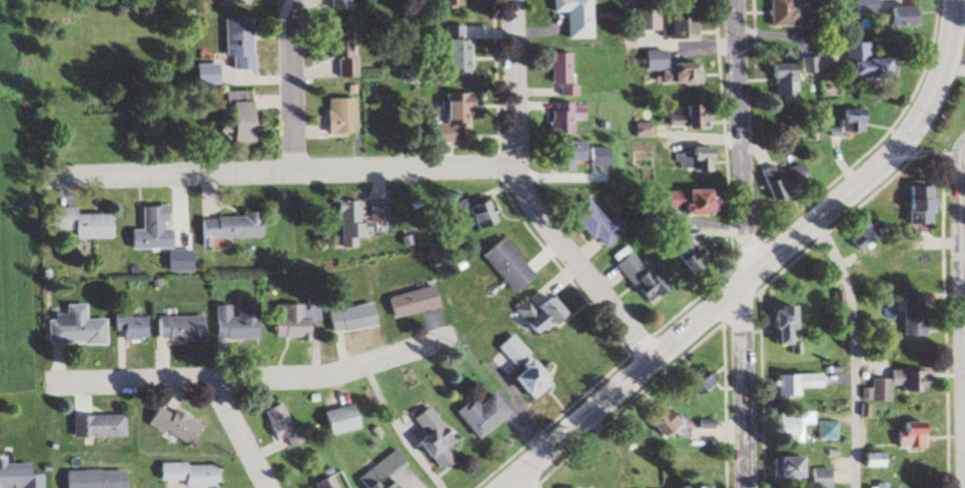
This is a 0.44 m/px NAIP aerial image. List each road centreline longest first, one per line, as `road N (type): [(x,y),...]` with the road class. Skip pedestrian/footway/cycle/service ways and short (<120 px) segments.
road 1 (primary): [(508,487),(651,354),(741,288),(893,155)]
road 2 (residential): [(743,487),(735,0)]
road 3 (residential): [(59,176),(517,168)]
road 4 (residential): [(651,354),(529,208),(517,168),(513,0)]
road 5 (residential): [(57,382),(327,376),(447,340)]
road 6 (residential): [(963,487),(961,163)]
road 7 (primary): [(953,0),(940,76),(893,155)]
road 8 (residential): [(295,168),(291,0)]

